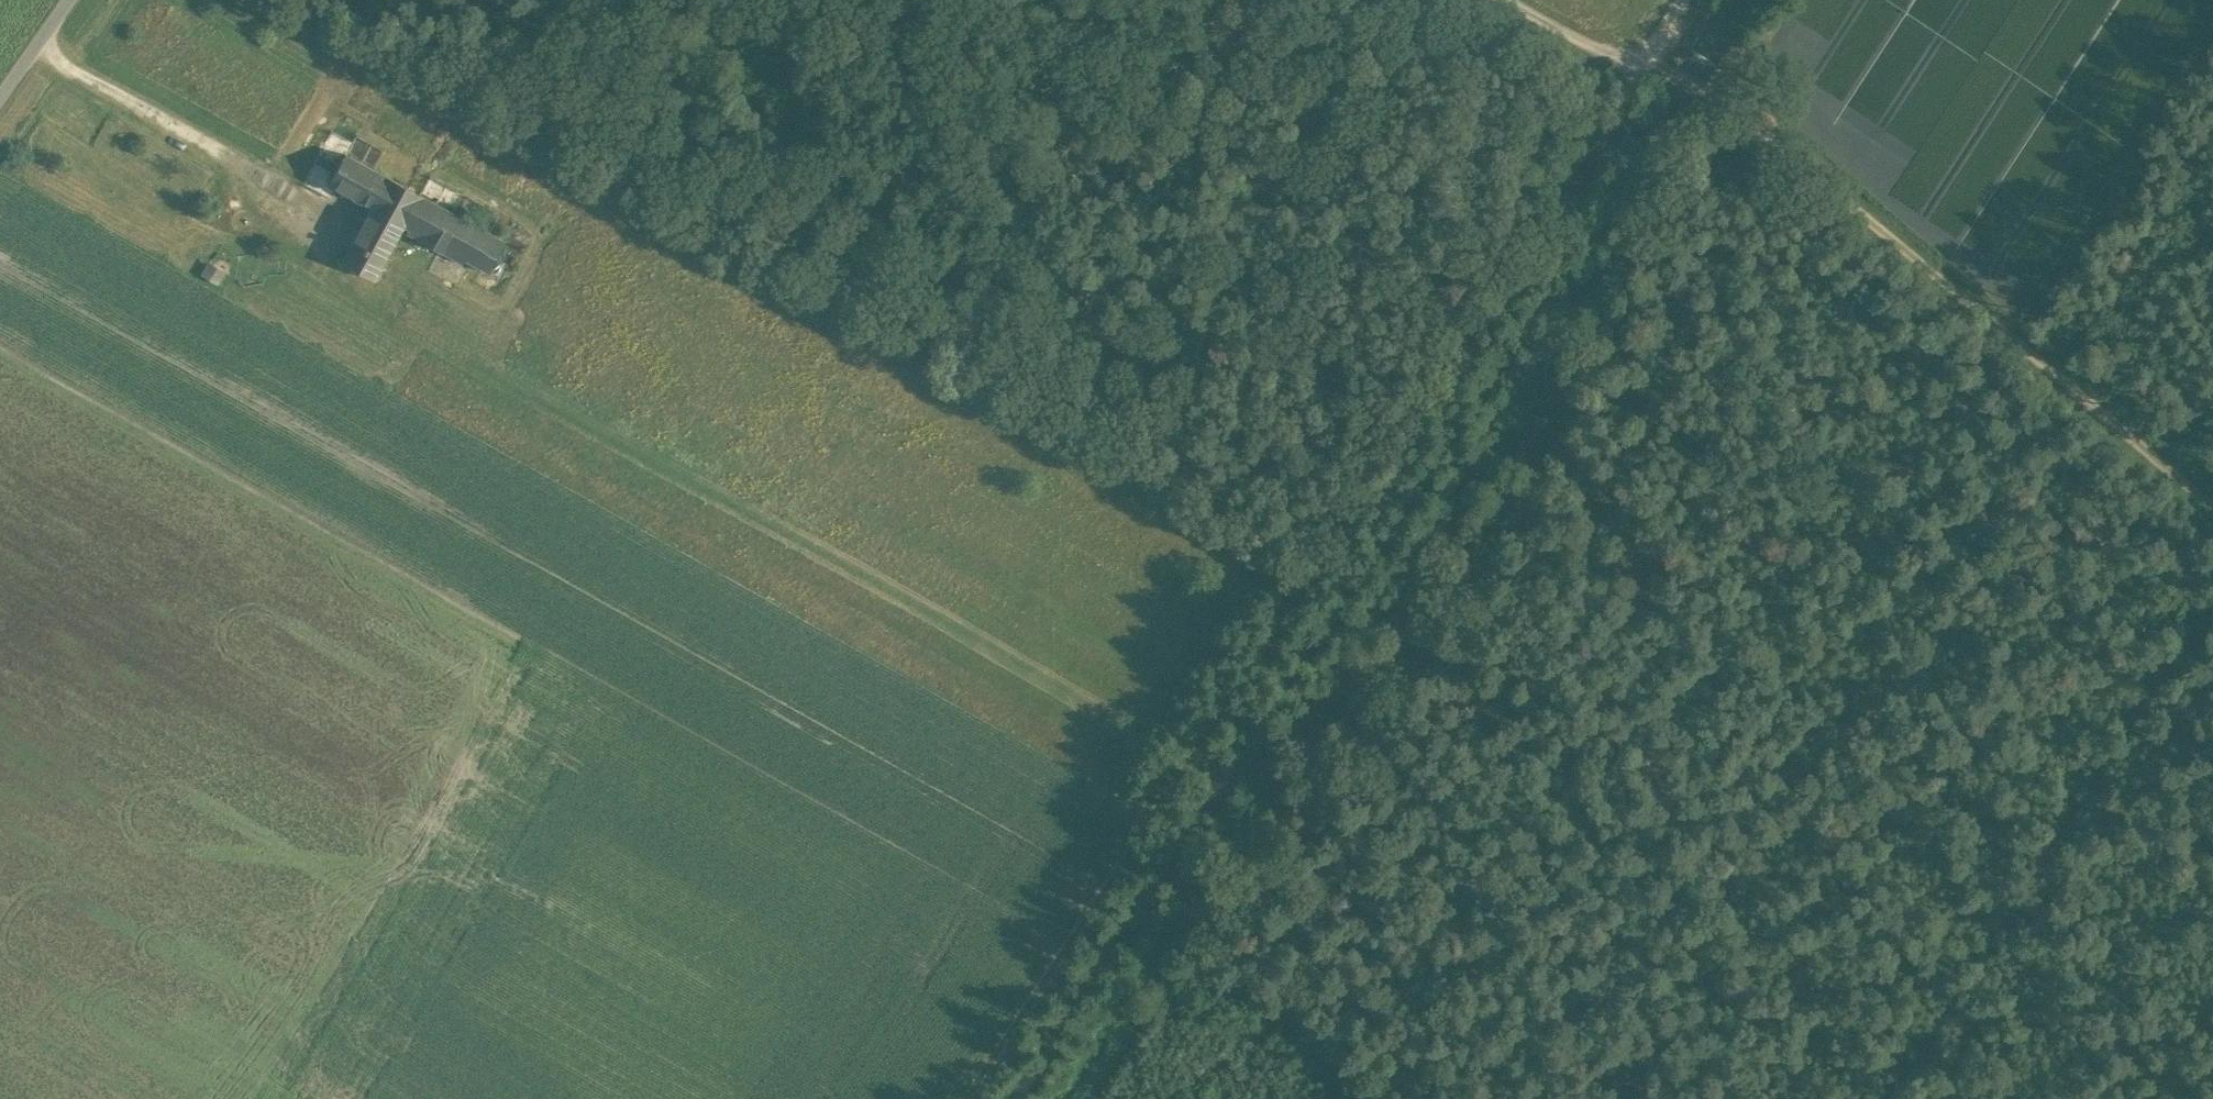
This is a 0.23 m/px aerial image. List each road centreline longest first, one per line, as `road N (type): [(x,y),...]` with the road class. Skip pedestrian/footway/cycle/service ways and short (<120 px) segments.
road 1 (track): [(1641,75),(1566,205),(967,1098)]
road 2 (track): [(1648,58),(1760,129),(2212,502)]
road 3 (track): [(278,187),(64,20)]
road 4 (unclassified): [(1506,0),(1641,75)]
road 5 (unclassified): [(0,119),(77,0)]

